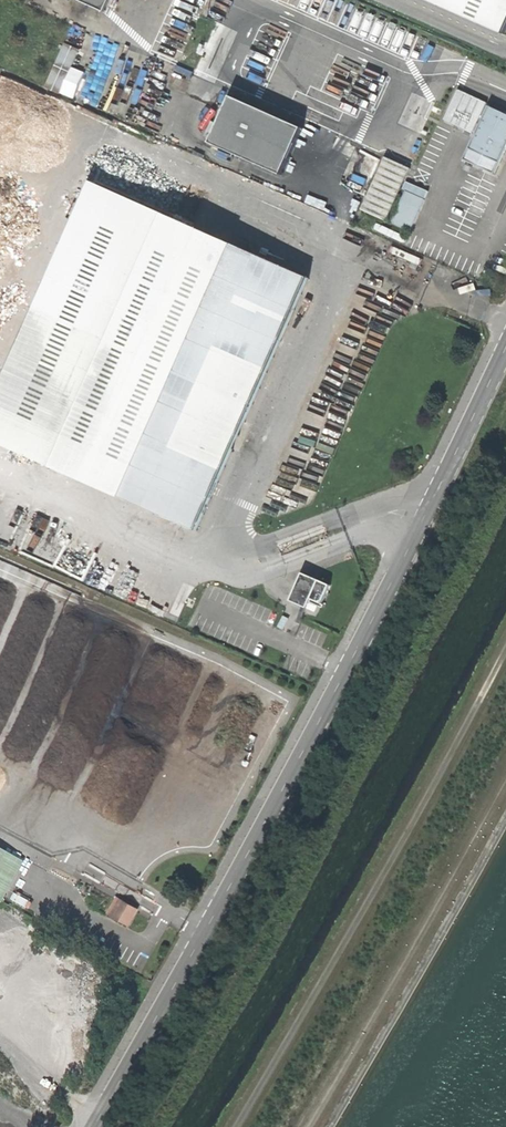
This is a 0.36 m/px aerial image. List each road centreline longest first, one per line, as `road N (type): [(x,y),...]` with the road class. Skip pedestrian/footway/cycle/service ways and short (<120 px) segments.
road 1 (tertiary): [(98,1126),(216,920),(505,350)]
road 2 (track): [(505,648),(240,1126)]
road 3 (track): [(306,1126),(505,775)]

